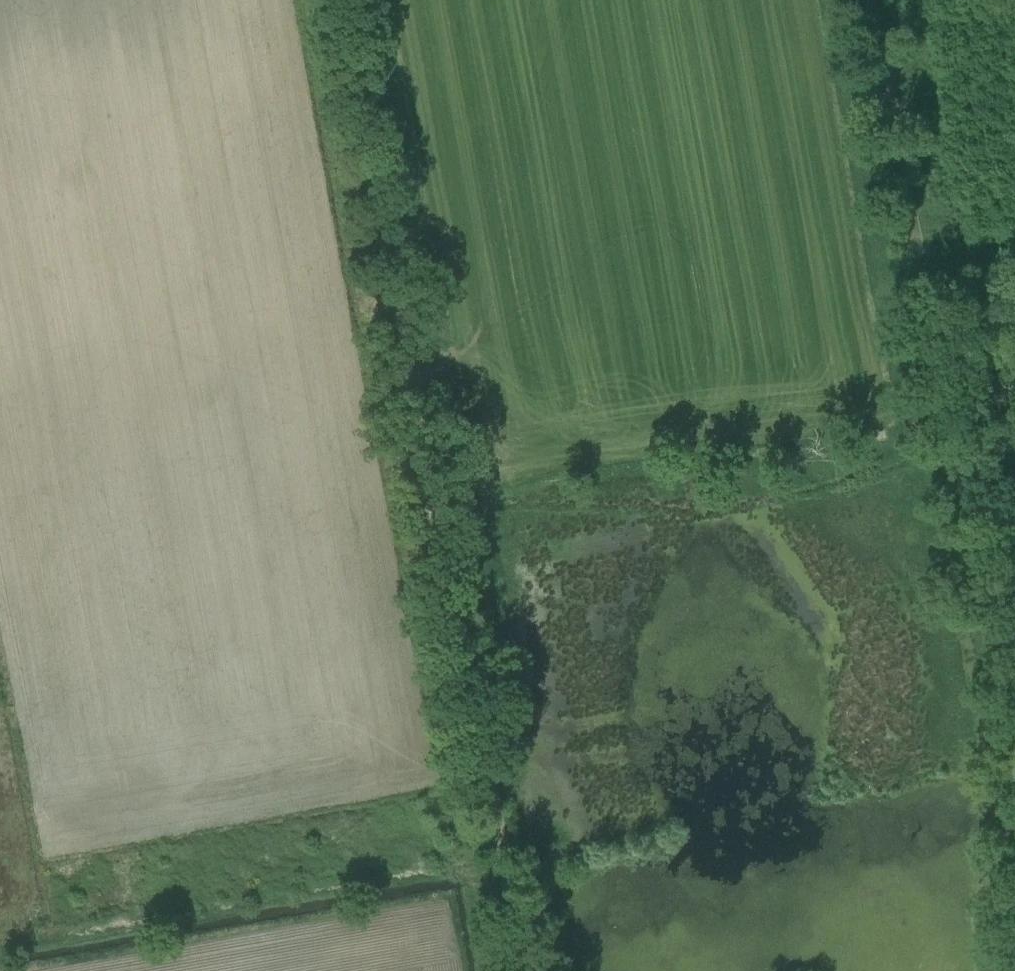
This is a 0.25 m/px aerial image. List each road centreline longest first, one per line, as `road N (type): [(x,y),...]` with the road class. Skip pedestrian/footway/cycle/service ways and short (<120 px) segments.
road 1 (track): [(521,970),(336,0)]
road 2 (track): [(1014,759),(871,0)]

